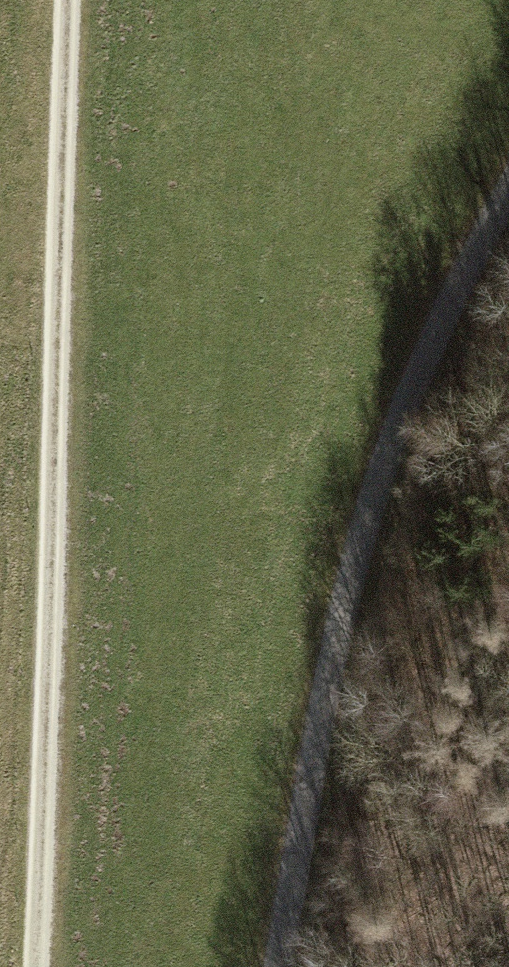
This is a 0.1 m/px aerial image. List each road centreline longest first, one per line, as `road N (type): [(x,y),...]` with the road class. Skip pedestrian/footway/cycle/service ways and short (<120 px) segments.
road 1 (track): [(63,0),(43,966)]
road 2 (track): [(281,966),(327,669),(393,439),(508,200)]

